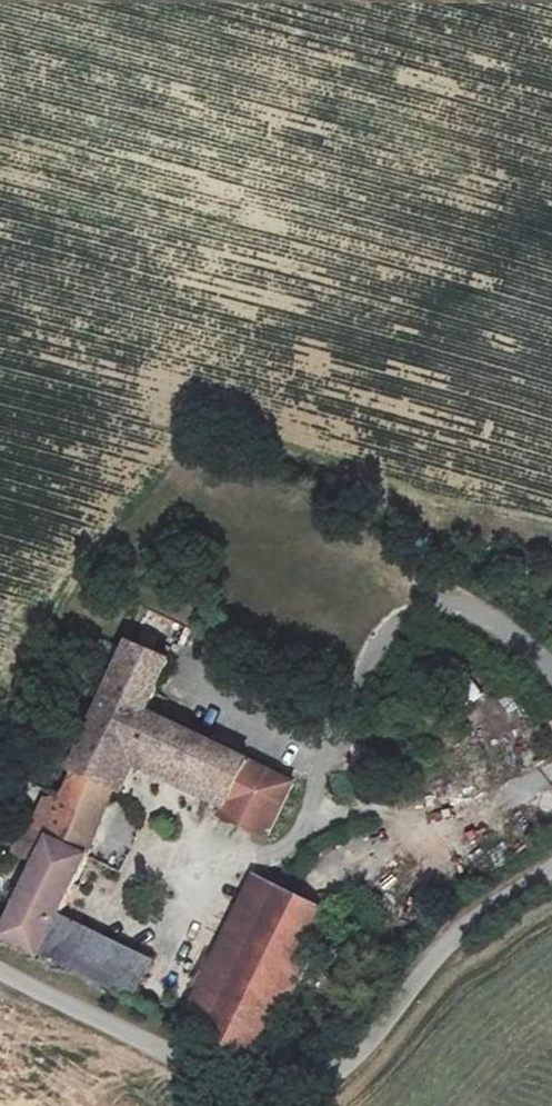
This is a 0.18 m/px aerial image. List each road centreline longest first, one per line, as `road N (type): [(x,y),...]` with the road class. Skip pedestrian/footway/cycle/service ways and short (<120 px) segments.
road 1 (residential): [(551,872),(457,931),(367,1048),(324,1083),(246,1082),(172,1061),(0,974)]
road 2 (residential): [(551,684),(487,611),(429,600),(385,619),(360,669),(364,723)]

